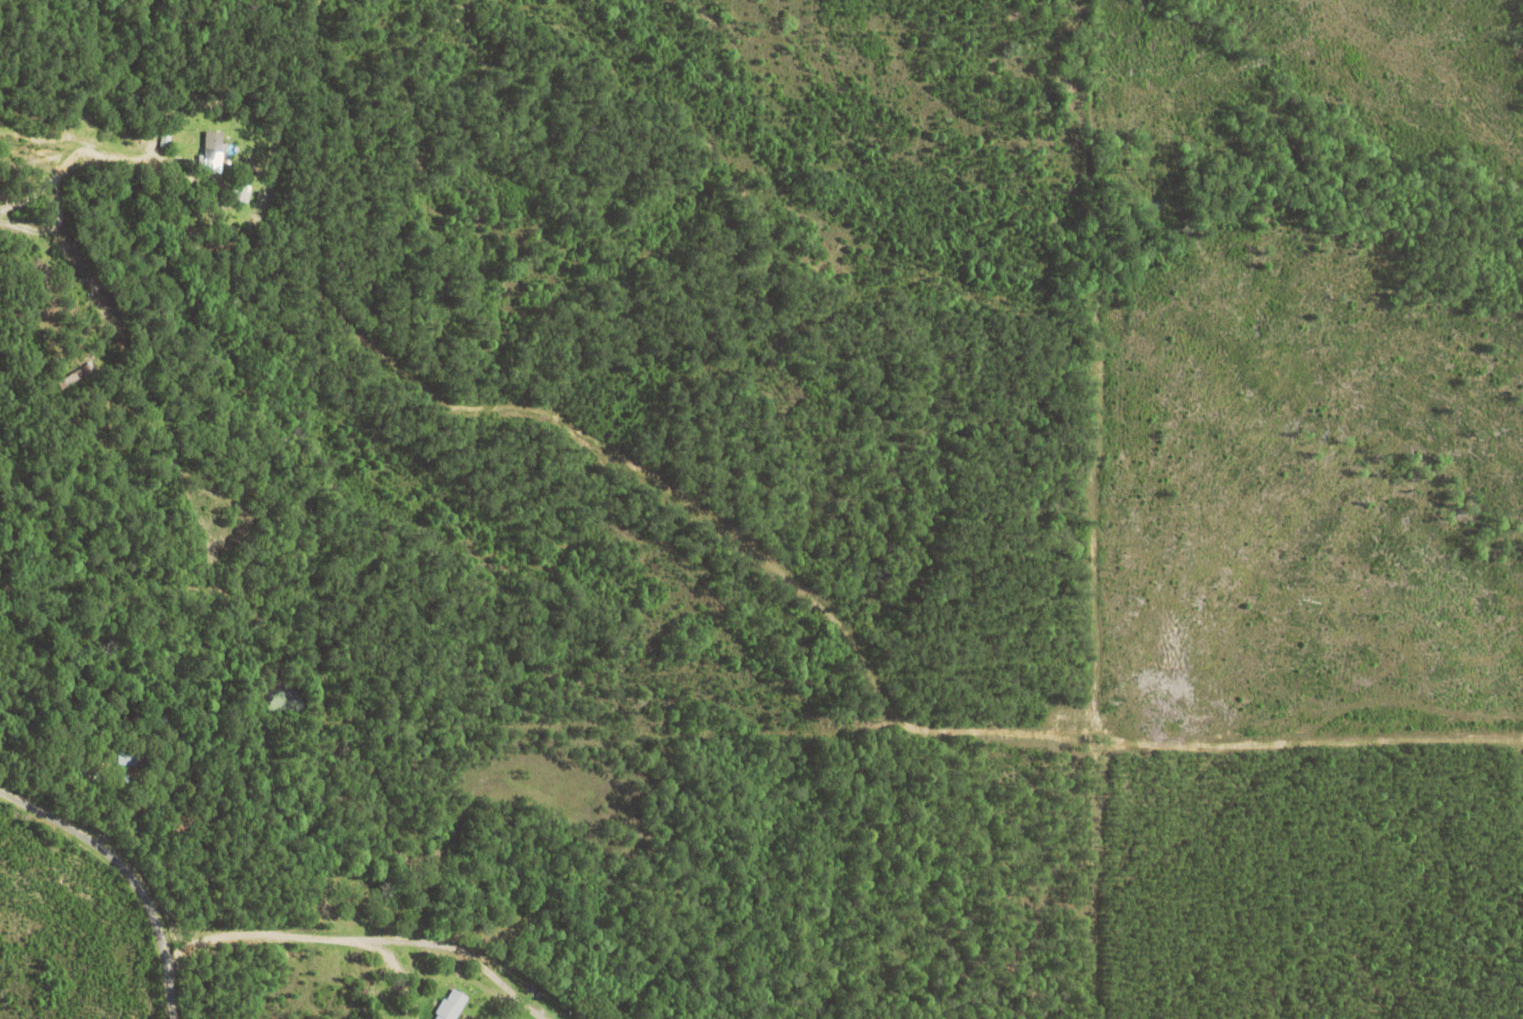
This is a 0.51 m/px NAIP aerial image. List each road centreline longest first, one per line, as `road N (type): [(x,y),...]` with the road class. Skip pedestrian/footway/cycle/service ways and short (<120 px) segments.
road 1 (residential): [(172,1018),(155,906),(121,860),(75,823),(0,787)]

